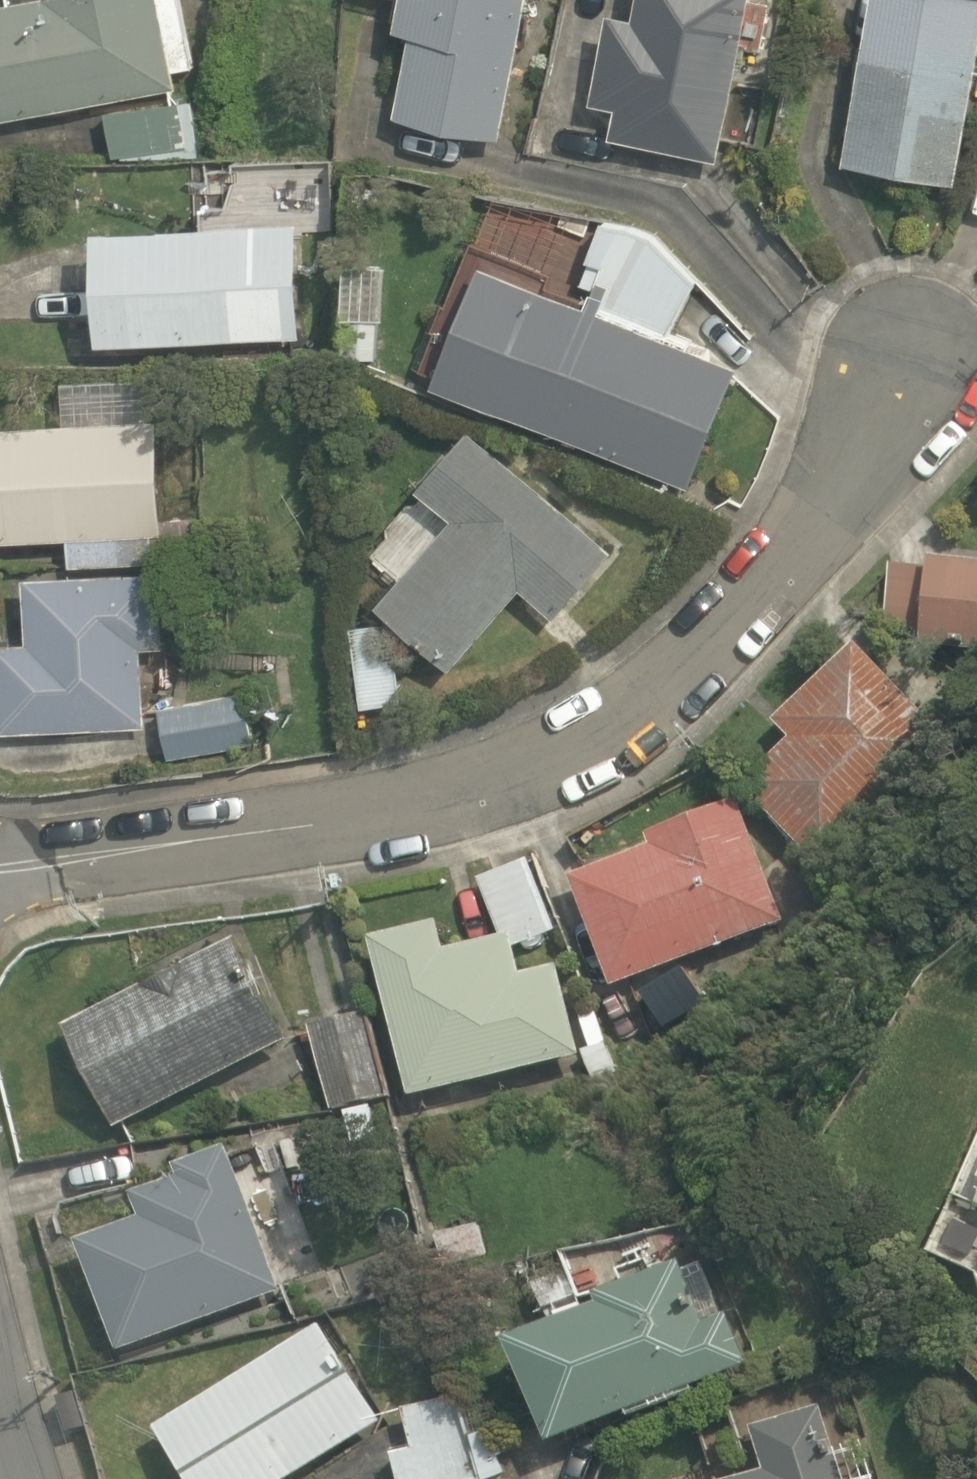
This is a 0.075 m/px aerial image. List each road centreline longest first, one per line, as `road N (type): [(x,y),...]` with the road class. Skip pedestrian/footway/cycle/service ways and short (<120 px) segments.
road 1 (residential): [(0,870),(436,805),(572,758),(669,692),(786,573),(848,494),(914,362)]

